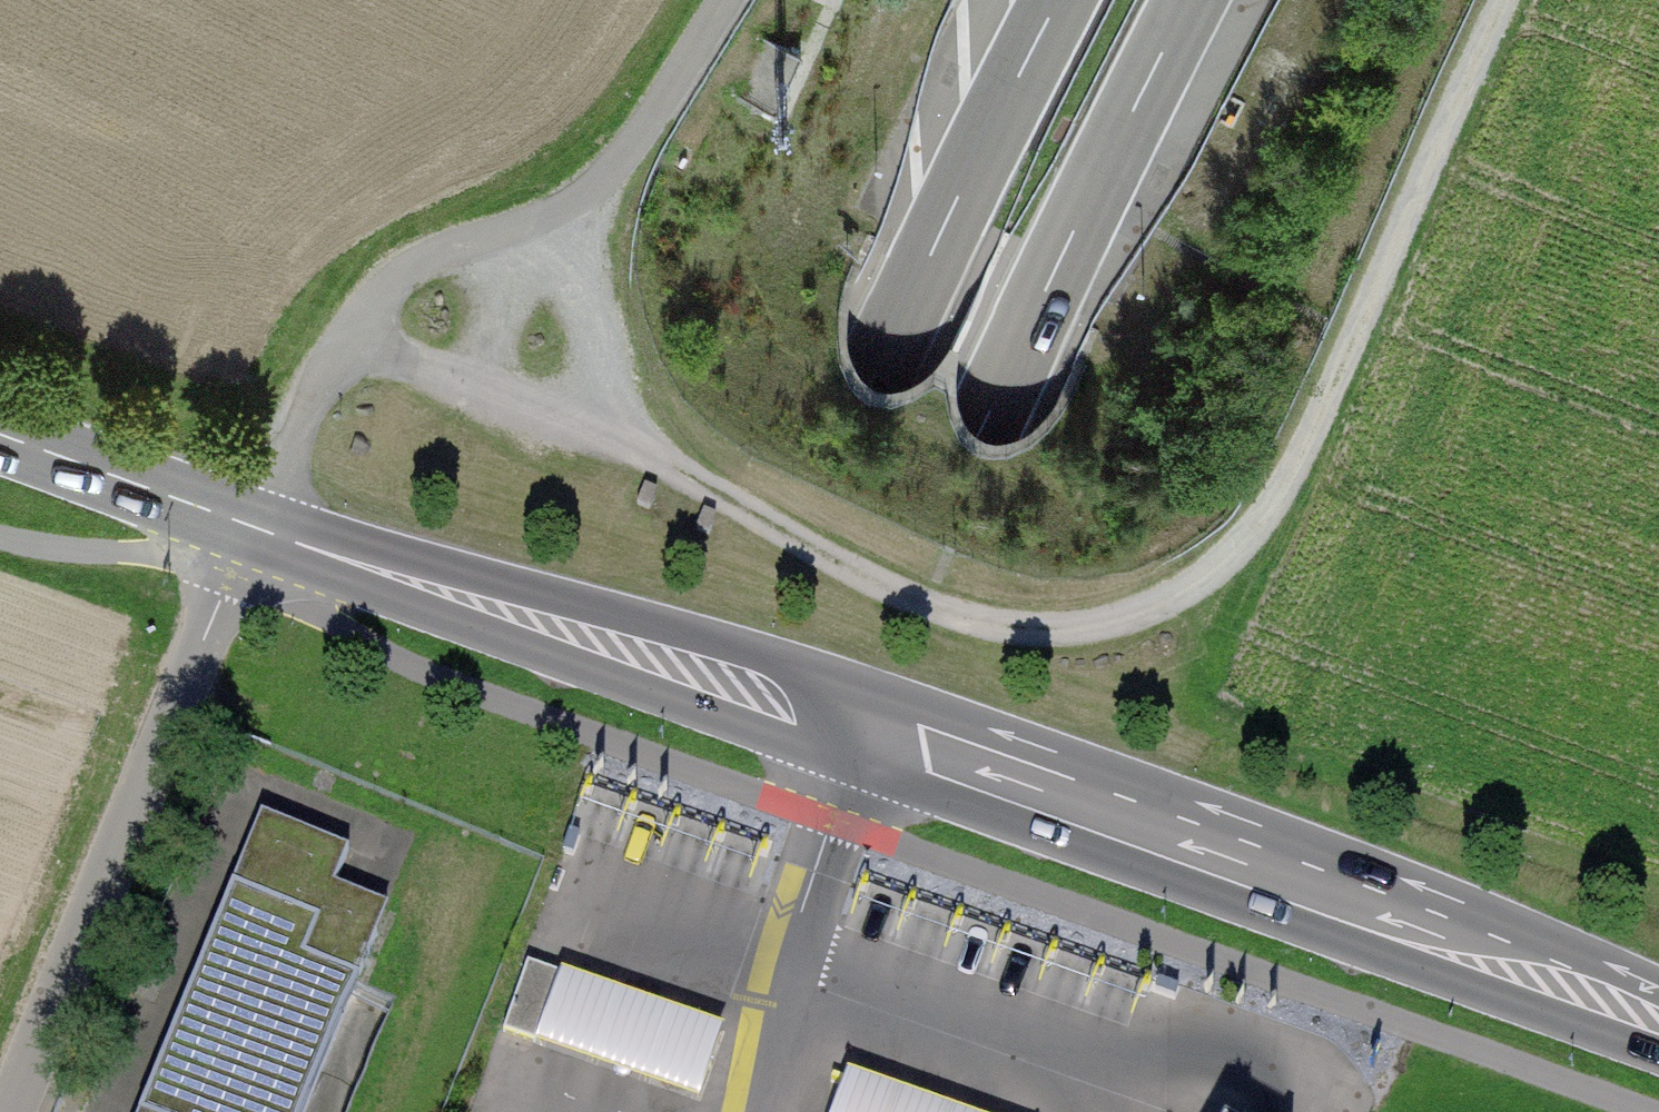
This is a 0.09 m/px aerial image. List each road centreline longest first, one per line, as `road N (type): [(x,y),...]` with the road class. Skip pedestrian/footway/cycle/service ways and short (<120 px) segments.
road 1 (track): [(1500,0),(1247,541),(1120,629),(967,620),(691,478),(350,337)]
road 2 (tertiary): [(1658,1022),(861,734),(246,524)]
road 3 (motorway): [(716,1111),(984,427),(1191,0)]
road 4 (motorway): [(1056,0),(872,379),(792,572),(602,1111)]
road 5 (residential): [(13,1111),(246,524)]
road 6 (track): [(350,337),(419,261),(566,210),(632,148),(725,0)]
road 7 (track): [(566,210),(623,392),(691,478)]
road 8 (tertiary): [(246,524),(0,433)]
road 9 (track): [(246,524),(350,337)]

